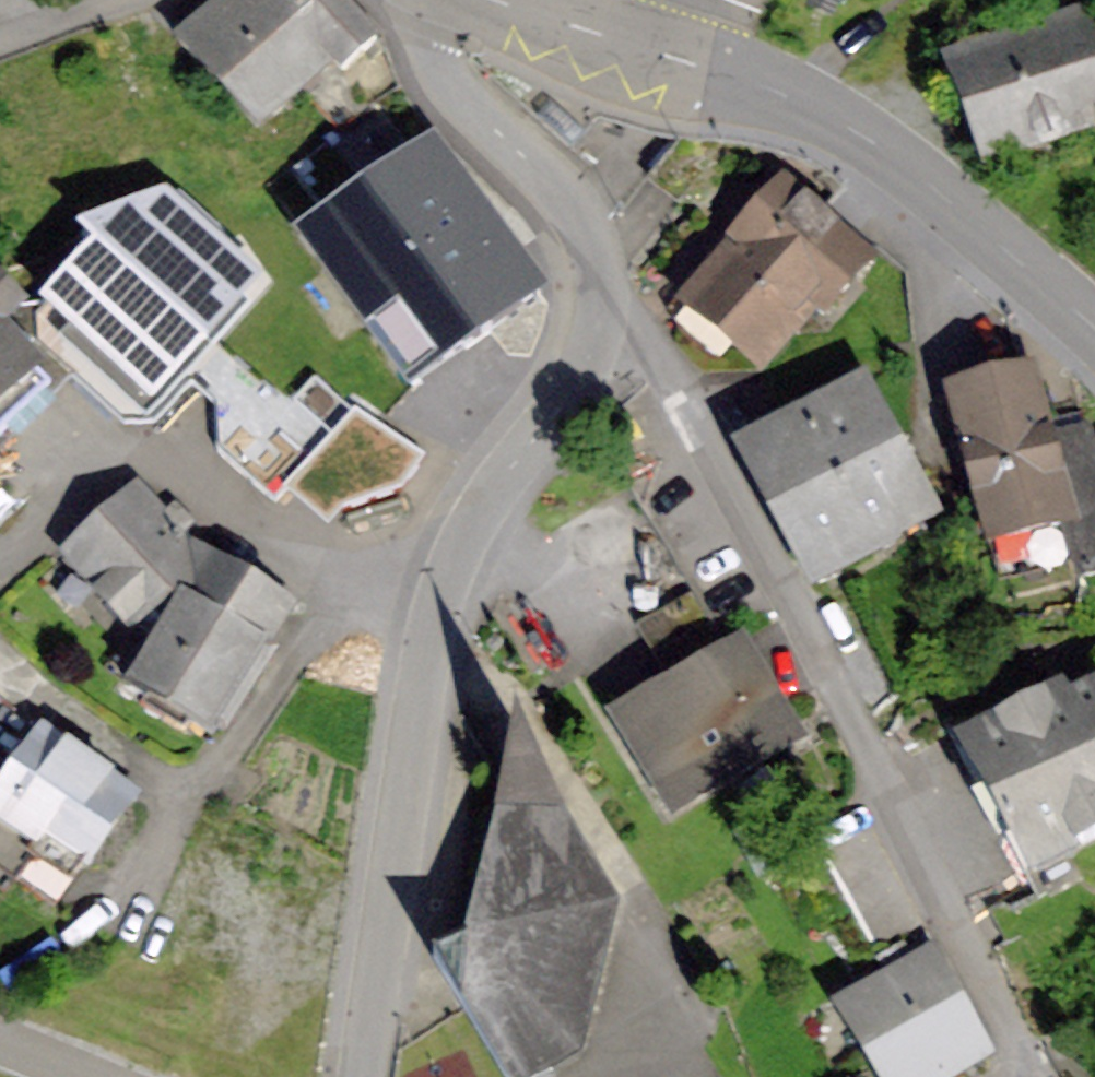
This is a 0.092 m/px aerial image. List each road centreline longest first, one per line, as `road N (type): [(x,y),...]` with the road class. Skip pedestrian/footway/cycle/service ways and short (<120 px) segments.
road 1 (residential): [(592,311),(666,396),(1012,1035)]
road 2 (residential): [(592,311),(462,507),(438,574),(355,1076)]
road 3 (tertiary): [(672,56),(770,88),(899,158),(1094,333)]
road 4 (residential): [(417,0),(452,91),(576,208),(599,269),(592,311)]
road 5 (secondary): [(502,0),(672,56)]

